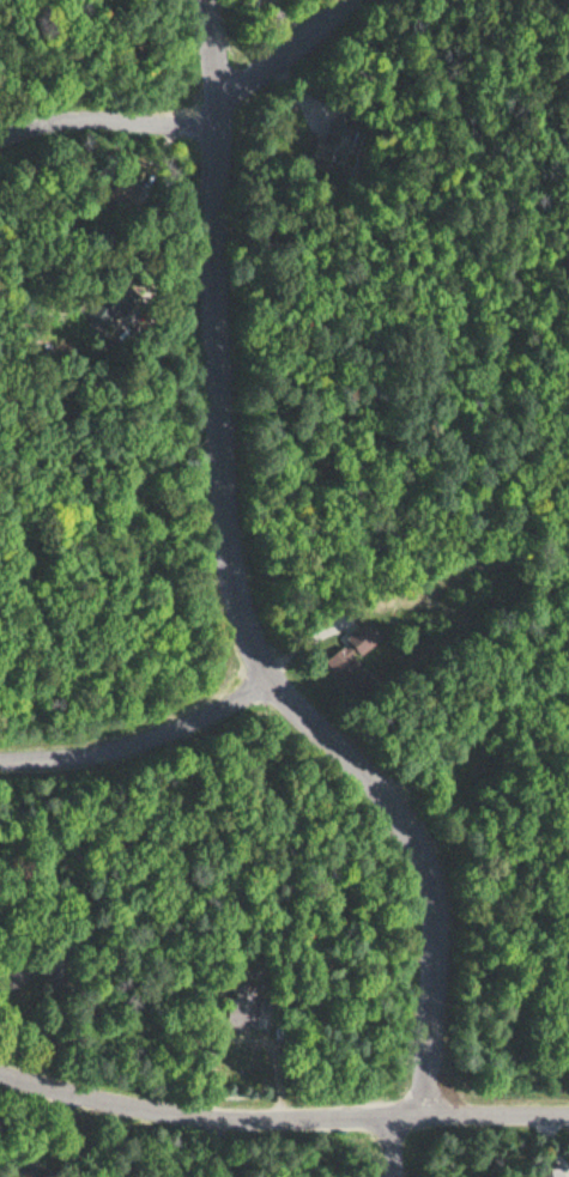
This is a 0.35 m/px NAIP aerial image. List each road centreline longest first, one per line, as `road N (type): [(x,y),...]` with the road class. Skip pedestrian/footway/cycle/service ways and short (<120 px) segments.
road 1 (residential): [(429,1112),(437,947),(431,869),(393,799),(270,669),(249,629),(222,427),(216,77),(206,0)]
road 2 (residential): [(0,1072),(168,1111),(568,1117)]
road 3 (residential): [(0,761),(145,741),(270,669)]
road 4 (residential): [(211,126),(109,116),(40,123),(0,139)]
road 5 (residential): [(216,77),(261,66),(336,0)]

